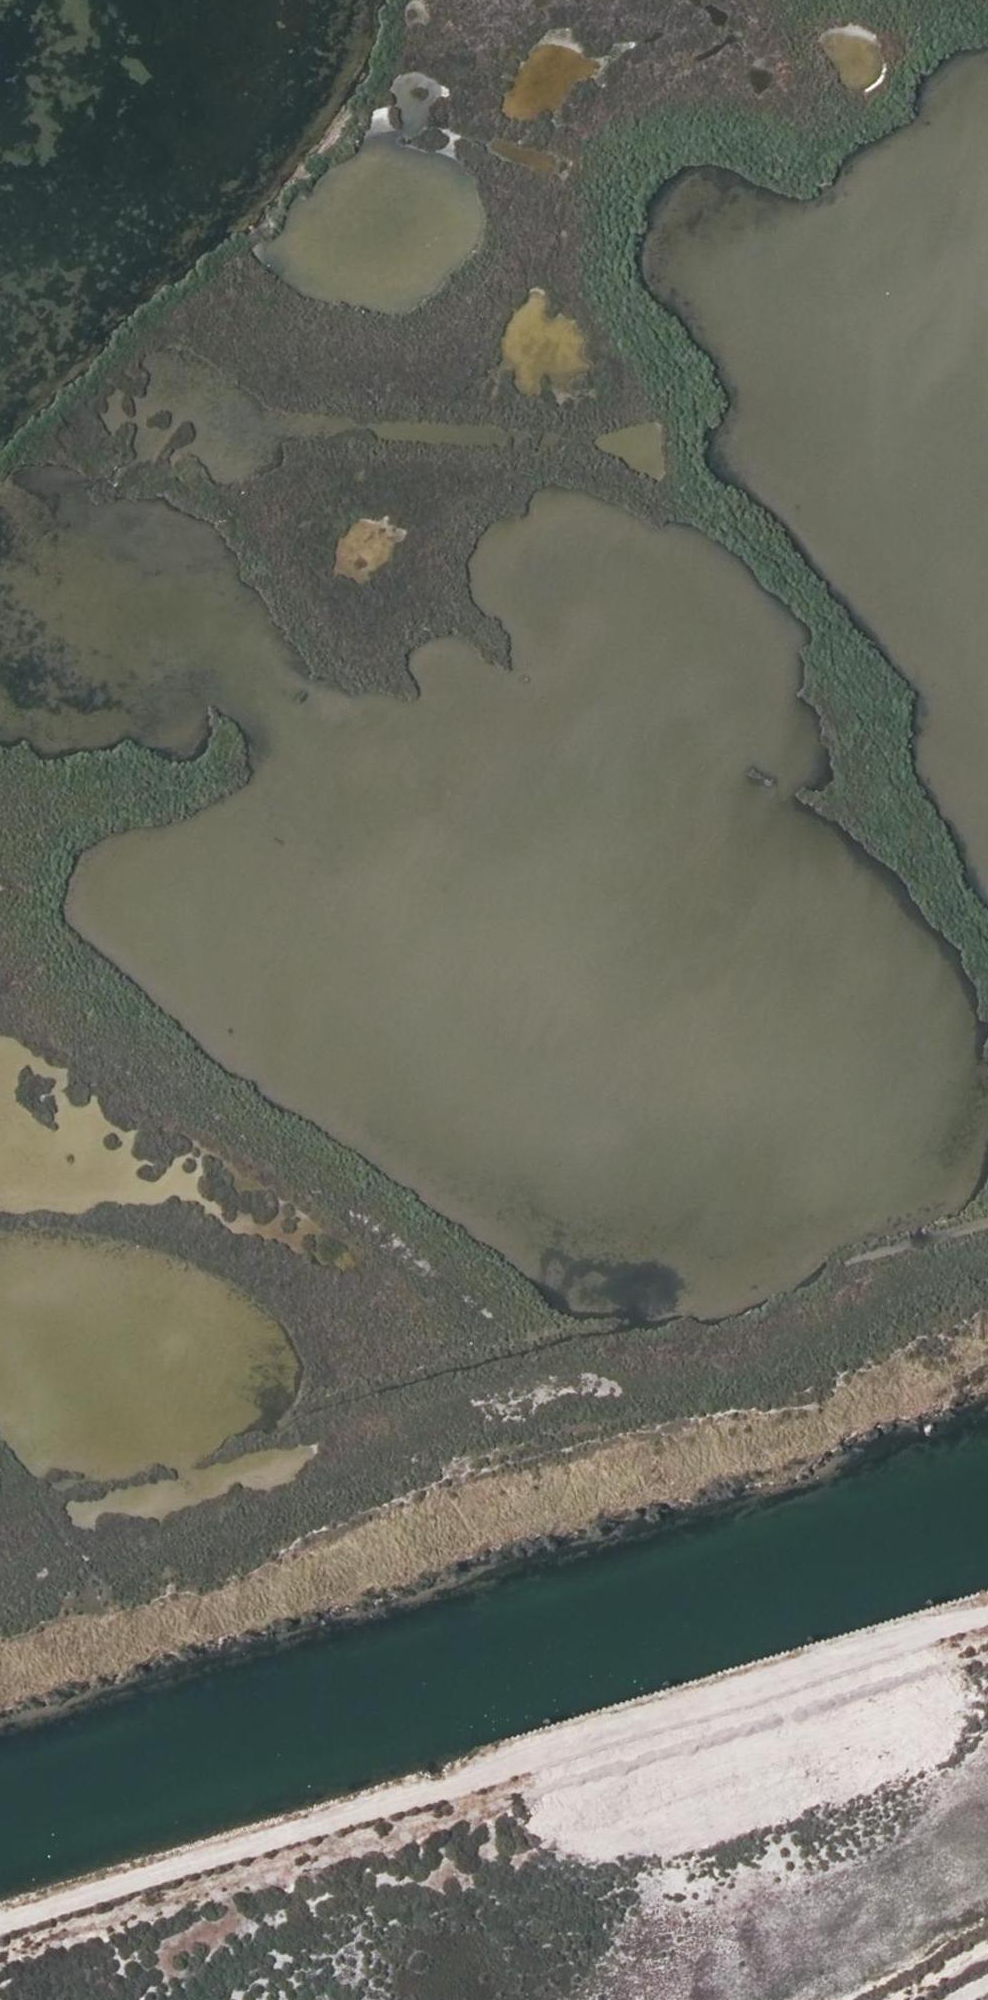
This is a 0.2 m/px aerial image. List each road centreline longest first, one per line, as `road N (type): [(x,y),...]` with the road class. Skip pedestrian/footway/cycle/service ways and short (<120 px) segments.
road 1 (track): [(987,1620),(0,1922)]

